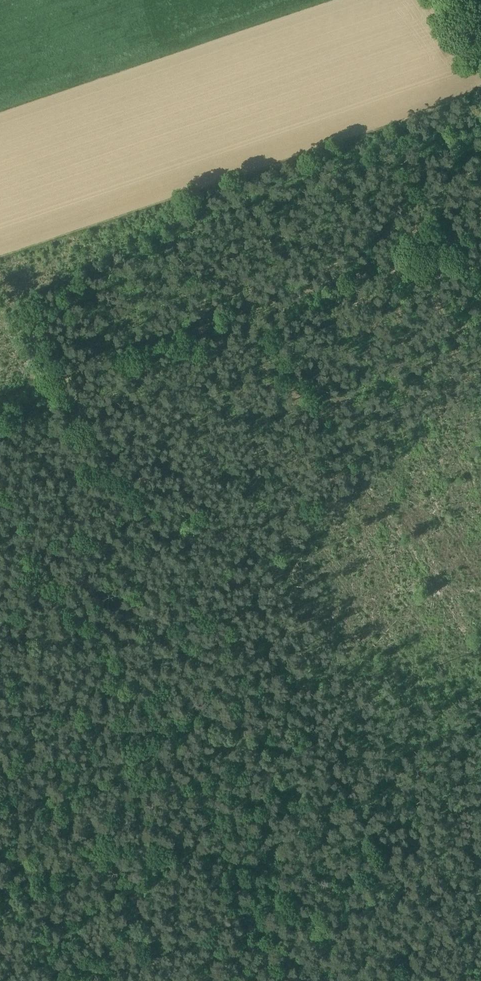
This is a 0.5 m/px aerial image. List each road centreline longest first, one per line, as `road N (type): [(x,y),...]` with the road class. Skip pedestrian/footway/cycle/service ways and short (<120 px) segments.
road 1 (track): [(64,374),(480,967)]

